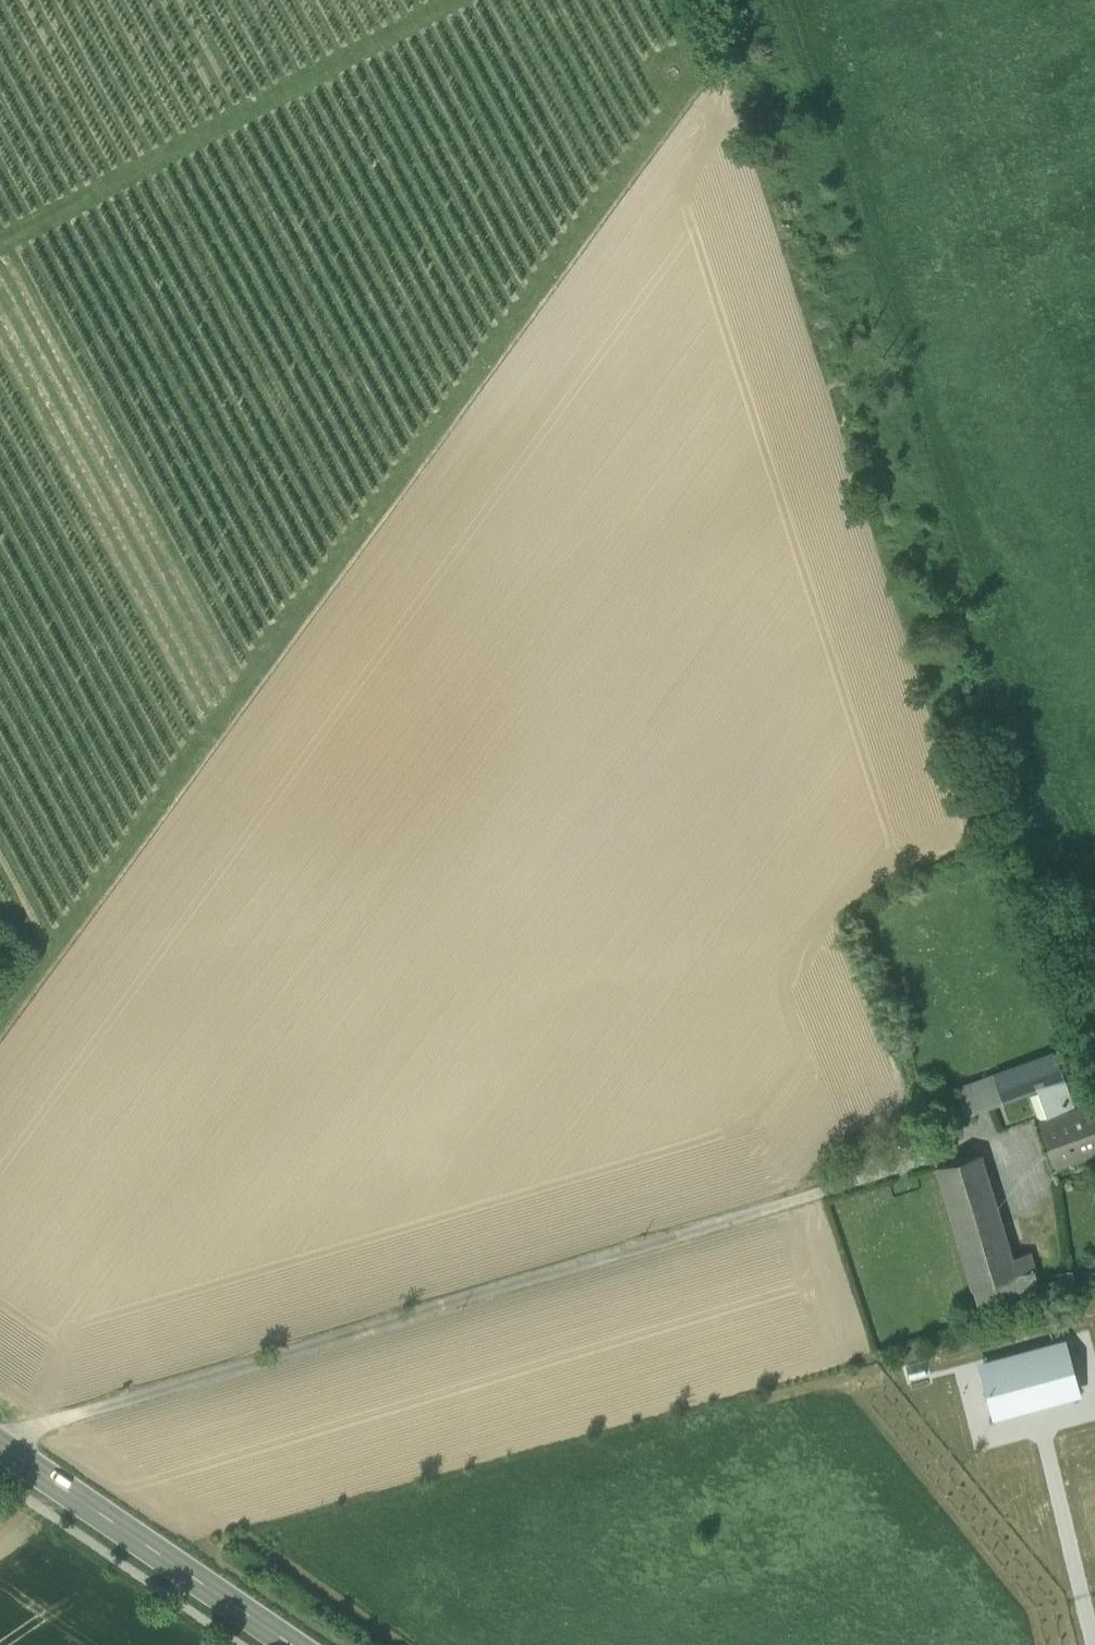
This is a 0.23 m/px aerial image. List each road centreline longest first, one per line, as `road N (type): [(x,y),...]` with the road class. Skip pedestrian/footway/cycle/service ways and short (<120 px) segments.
road 1 (primary): [(294,1644),(0,1443)]

